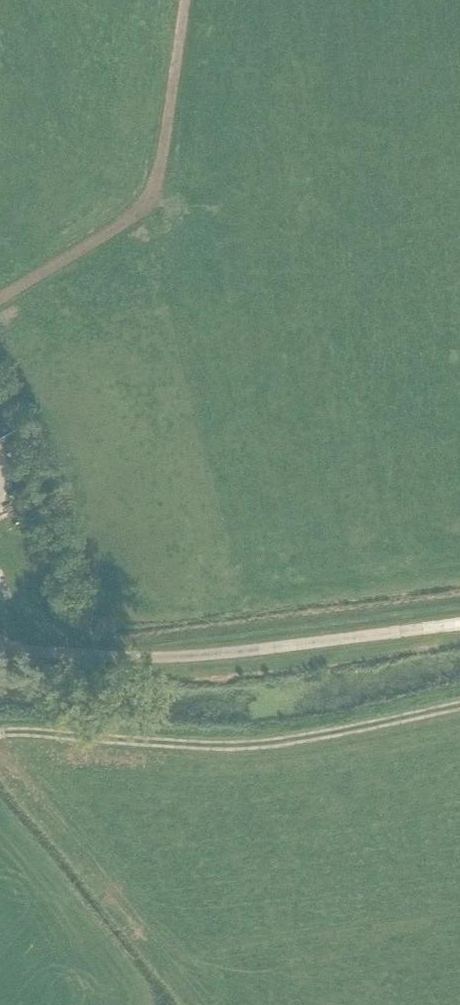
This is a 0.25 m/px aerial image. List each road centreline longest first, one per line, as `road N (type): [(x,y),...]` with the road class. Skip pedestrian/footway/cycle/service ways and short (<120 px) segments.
road 1 (track): [(186,0),(156,193),(140,212),(0,299)]

